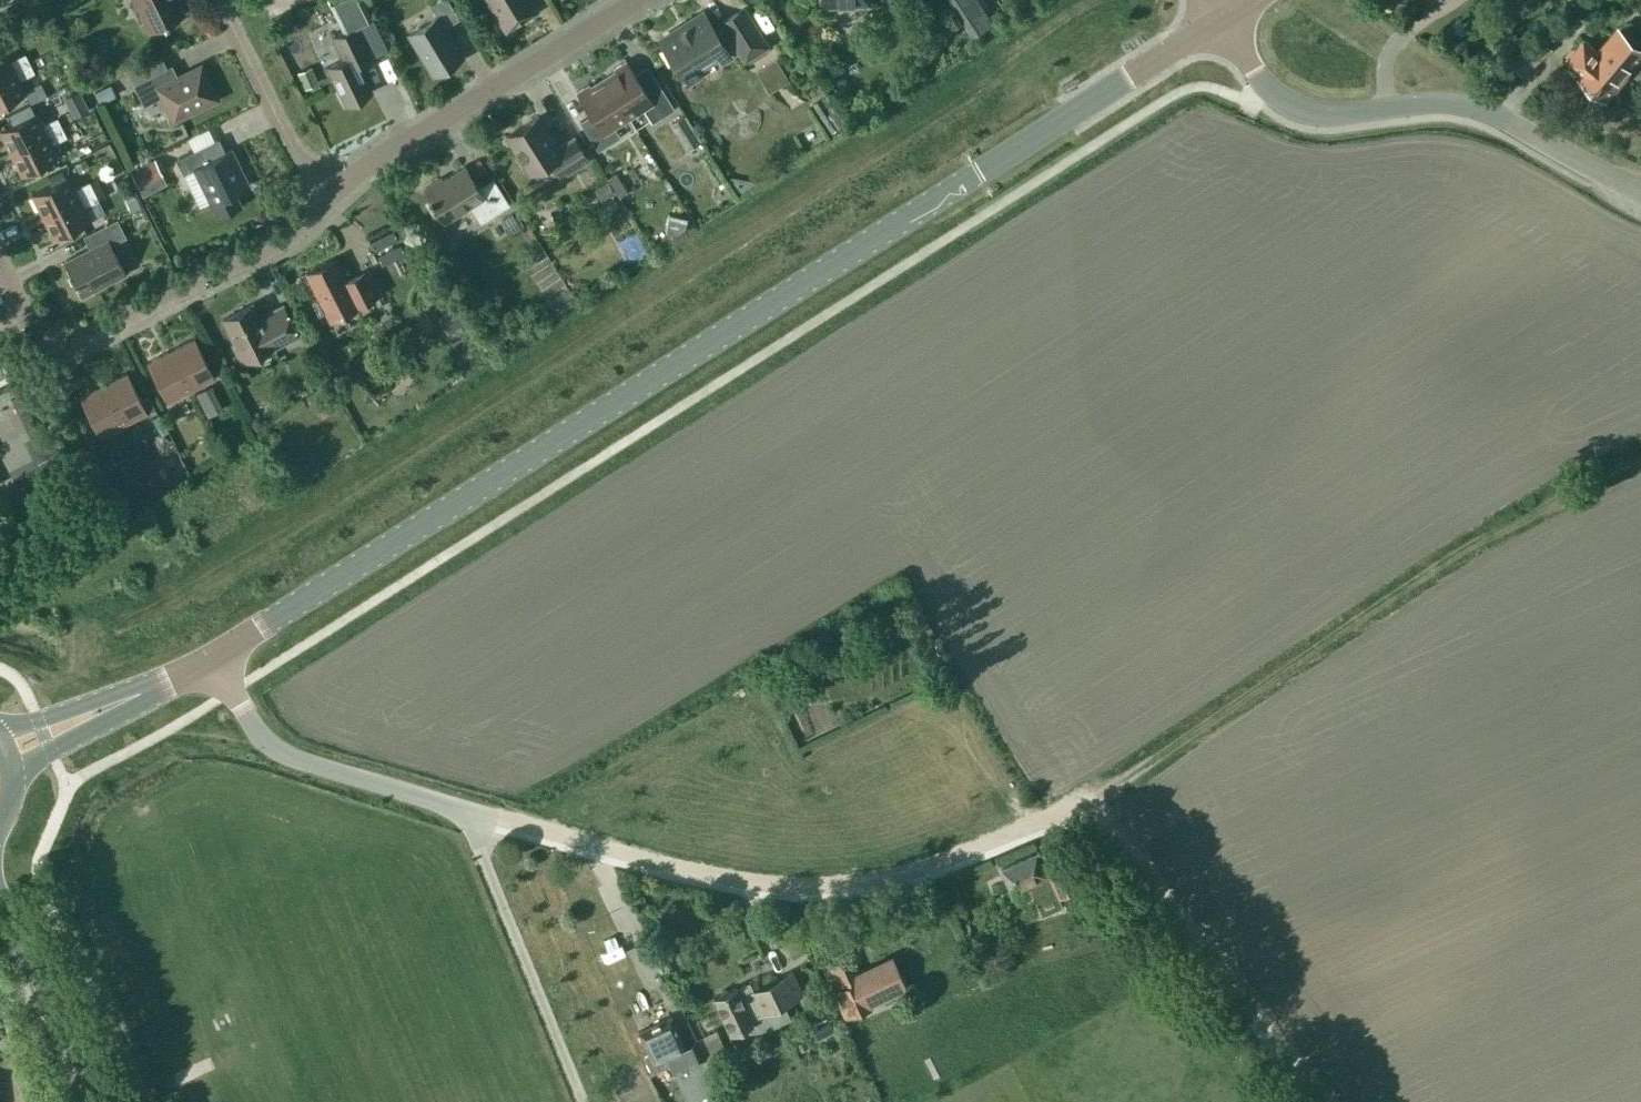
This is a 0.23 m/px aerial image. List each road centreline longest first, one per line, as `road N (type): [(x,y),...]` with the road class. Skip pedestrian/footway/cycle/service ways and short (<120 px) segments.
road 1 (secondary): [(210,657),(1221,17)]
road 2 (track): [(1049,821),(1468,542),(1640,456)]
road 3 (track): [(473,810),(648,860),(789,888),(891,876),(1049,821)]
road 4 (unclassified): [(1640,191),(1471,103),(1432,100),(1333,112),(1294,104),(1267,86),(1221,17)]
road 5 (track): [(1329,1101),(1116,833),(1081,818),(1049,821)]
road 6 (residential): [(0,269),(35,330),(78,339),(287,236),(333,195)]
road 7 (residential): [(333,195),(391,146),(635,0)]
road 8 (unclassified): [(210,657),(271,747),(473,810)]
road 9 (residential): [(333,195),(289,144),(218,0)]
road 10 (tertiary): [(107,1101),(0,903)]
road 11 (secondary): [(13,778),(102,723),(118,702)]
road 12 (secondary): [(118,702),(89,699),(0,726)]

